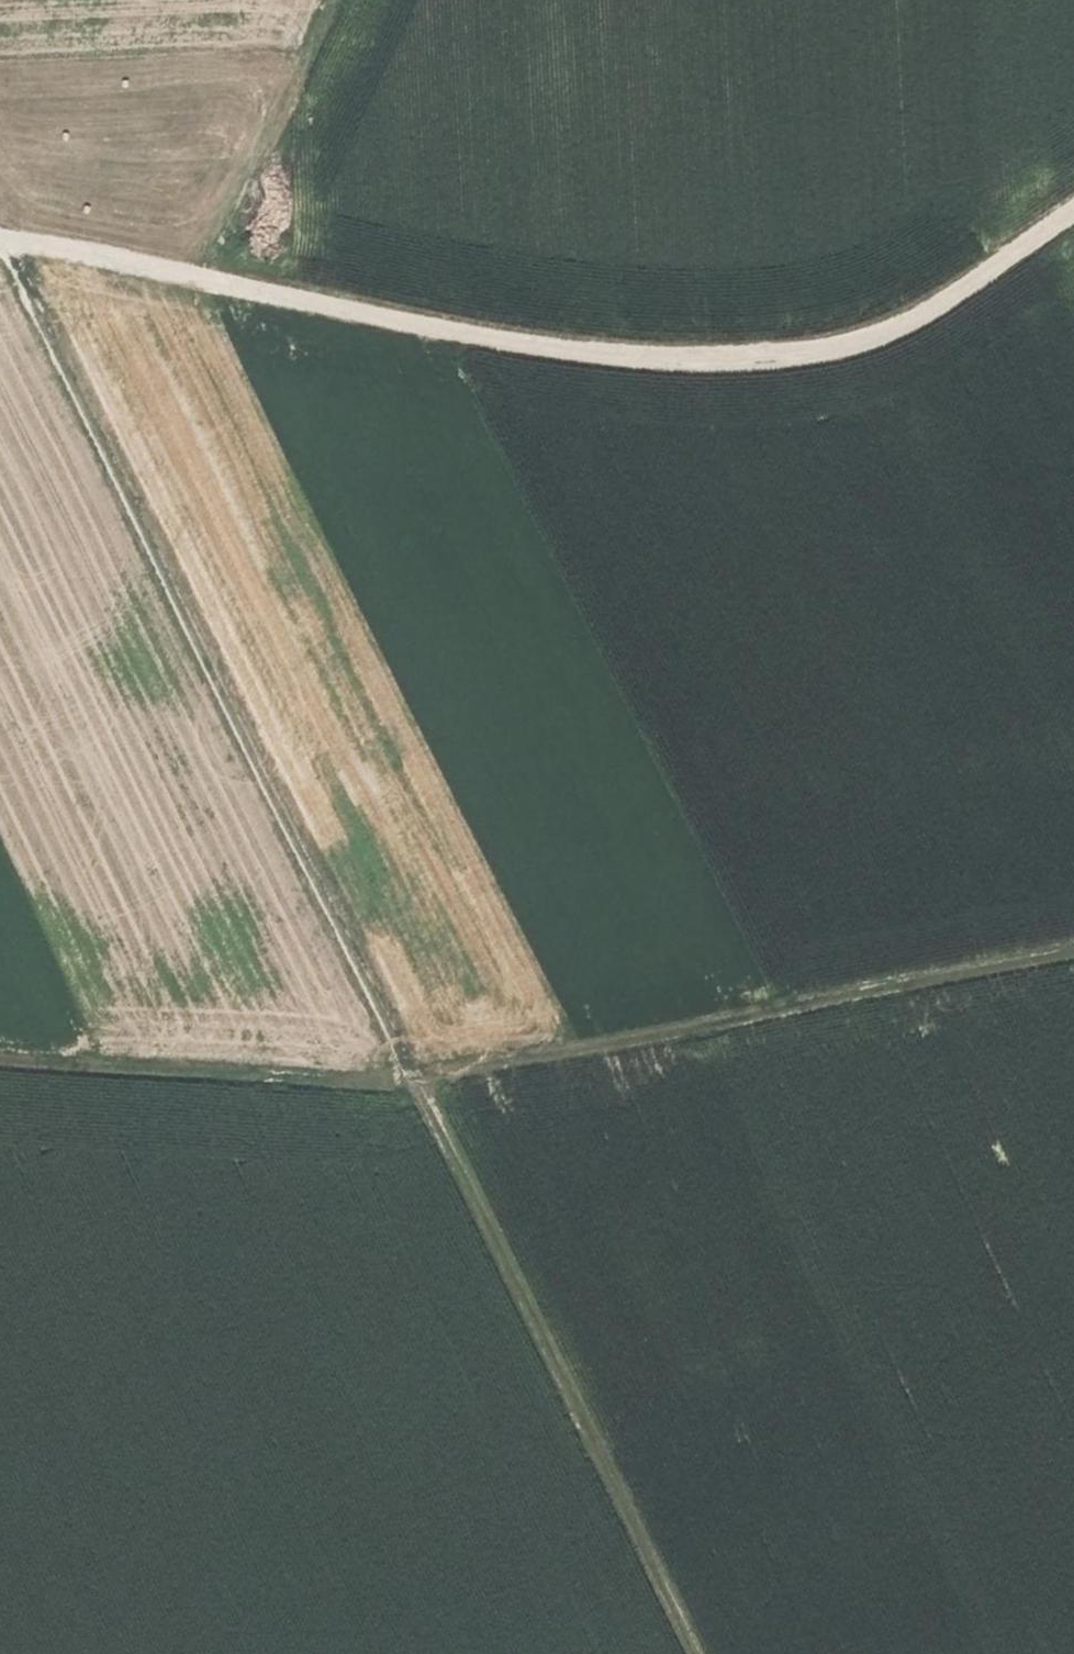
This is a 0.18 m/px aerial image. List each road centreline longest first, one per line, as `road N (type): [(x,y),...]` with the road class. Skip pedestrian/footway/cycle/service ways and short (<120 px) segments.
road 1 (track): [(707,1653),(431,1068),(0,233)]
road 2 (track): [(0,1049),(153,1064),(431,1068),(718,1032),(1073,959)]

